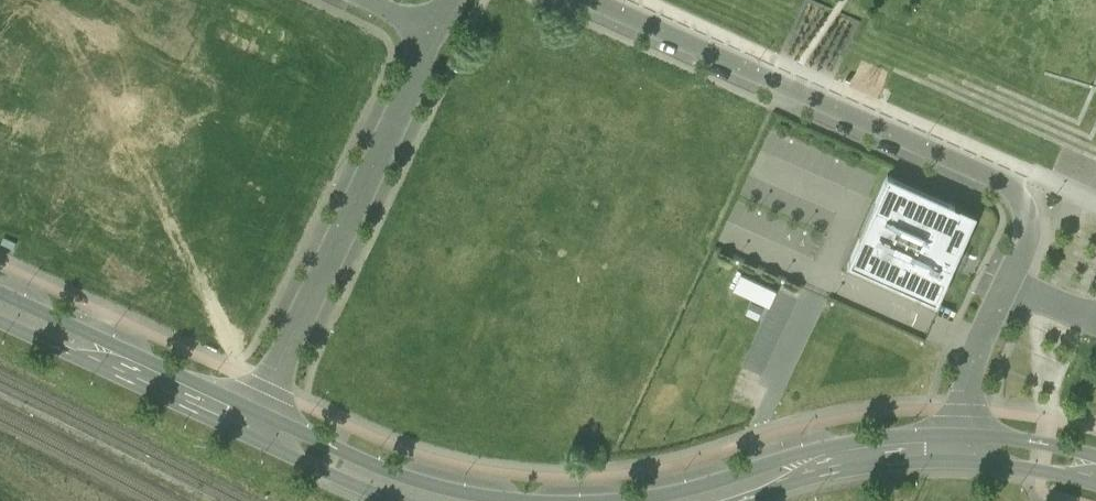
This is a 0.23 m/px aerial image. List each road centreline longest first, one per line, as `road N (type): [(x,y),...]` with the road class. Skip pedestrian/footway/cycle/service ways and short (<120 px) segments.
road 1 (unclassified): [(961,446),(979,342),(1027,233),(1025,205),(1006,180),(605,0)]
road 2 (unclassified): [(254,420),(394,124),(421,57),(421,31)]
road 3 (tertiary): [(679,500),(813,461),(961,446)]
road 4 (tertiary): [(0,303),(254,420)]
road 5 (tertiary): [(254,420),(396,481),(478,500)]
road 6 (tertiary): [(961,446),(1095,474)]

